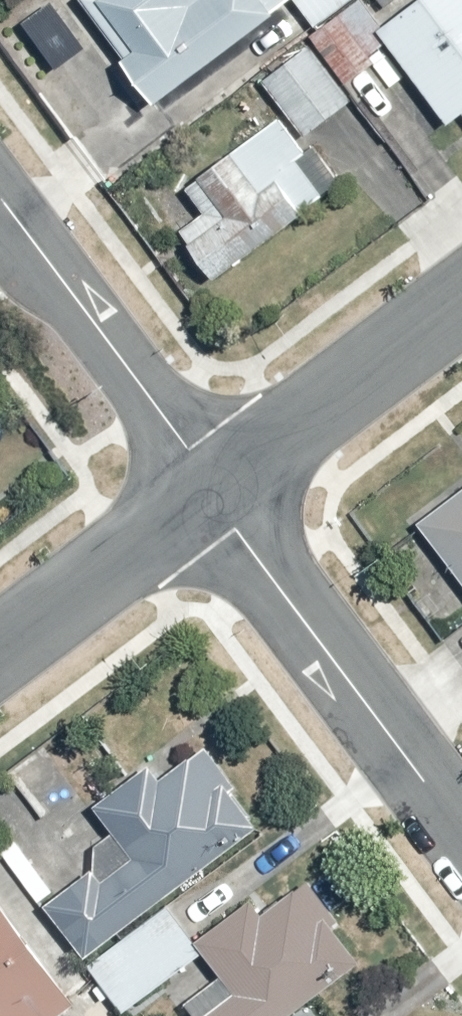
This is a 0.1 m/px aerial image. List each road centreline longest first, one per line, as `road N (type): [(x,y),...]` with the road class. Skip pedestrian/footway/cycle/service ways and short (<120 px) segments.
road 1 (residential): [(461,835),(234,529),(211,486)]
road 2 (residential): [(211,486),(0,202)]
road 3 (residential): [(461,299),(211,486)]
road 4 (residential): [(211,486),(0,647)]

